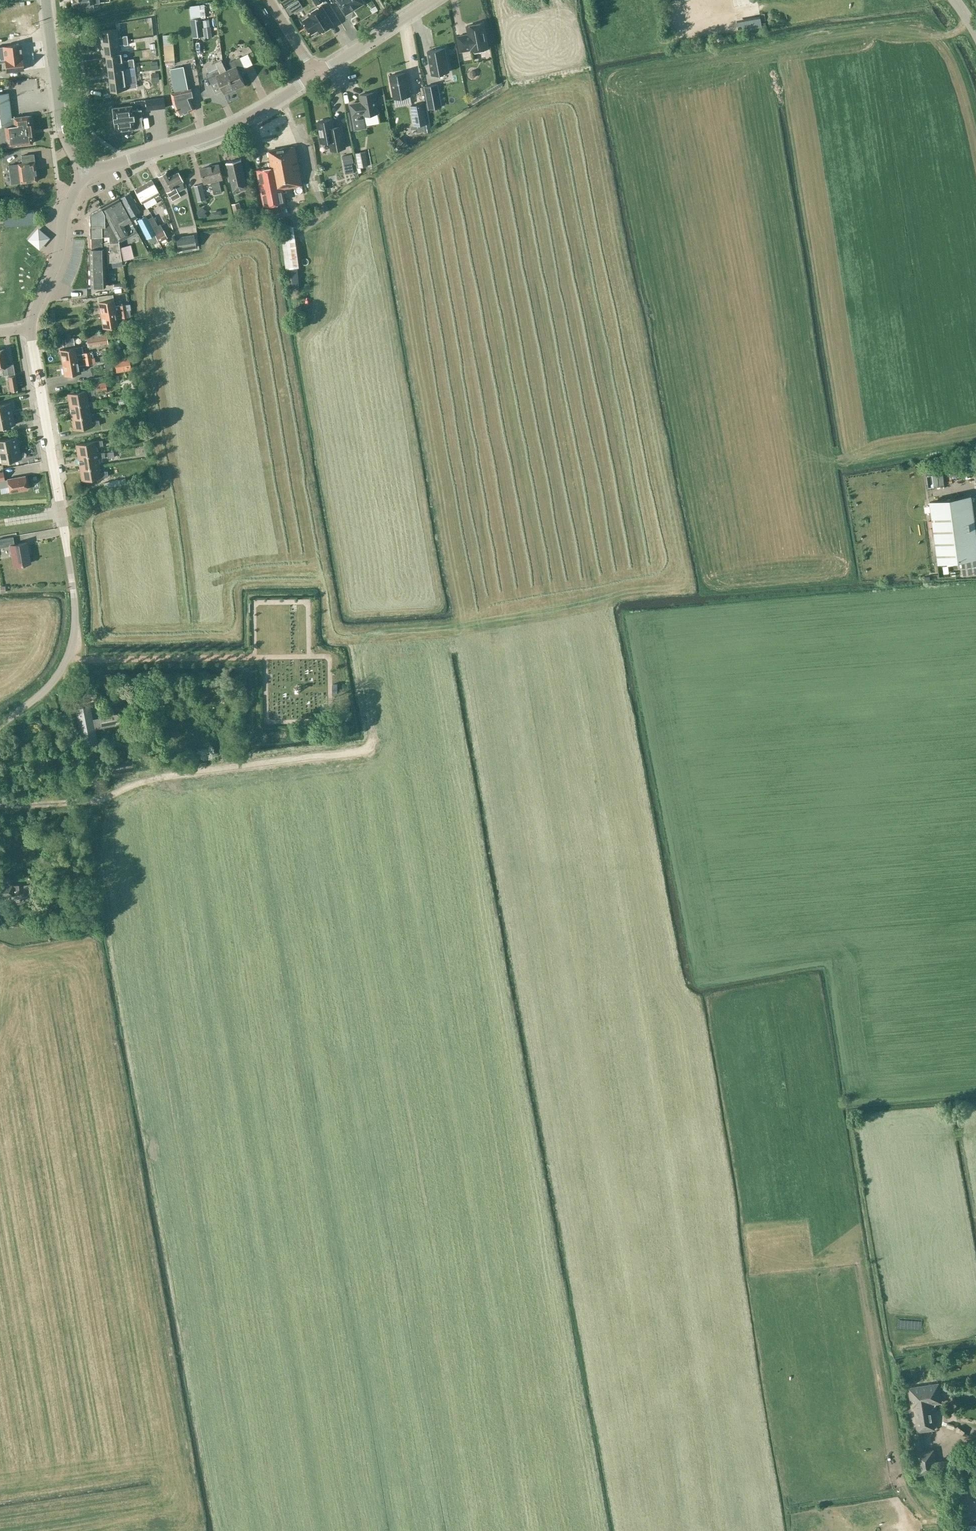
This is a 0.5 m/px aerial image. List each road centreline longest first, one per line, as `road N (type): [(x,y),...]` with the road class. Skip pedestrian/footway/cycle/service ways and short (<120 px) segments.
road 1 (unclassified): [(0,725),(57,676),(75,622),(31,328)]
road 2 (tertiary): [(86,175),(220,131),(317,75)]
road 3 (tertiary): [(86,175),(63,135),(46,0)]
road 4 (unclassified): [(31,328),(68,203),(86,175)]
road 5 (tertiary): [(317,75),(433,0)]

